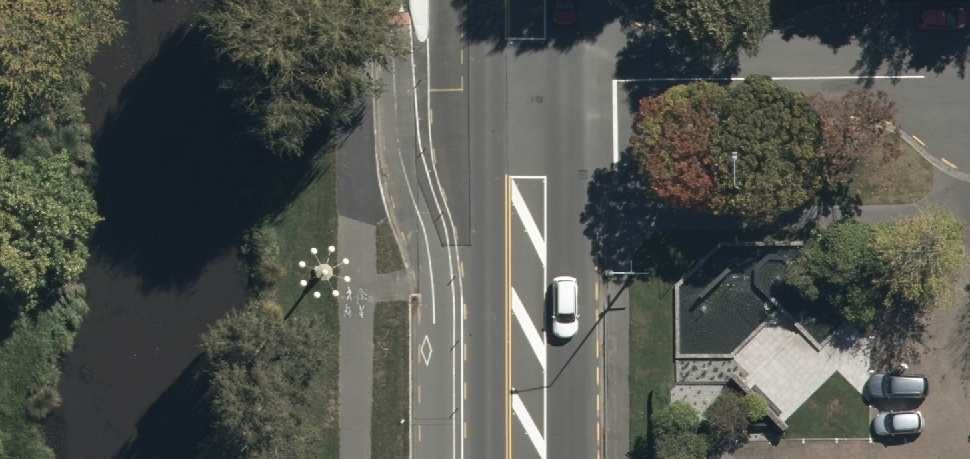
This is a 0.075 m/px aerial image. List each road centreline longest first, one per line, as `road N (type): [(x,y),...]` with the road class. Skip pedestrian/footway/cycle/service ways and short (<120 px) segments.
road 1 (residential): [(969,73),(571,78)]
road 2 (tertiary): [(571,78),(575,458)]
road 3 (tertiary): [(486,458),(483,79)]

